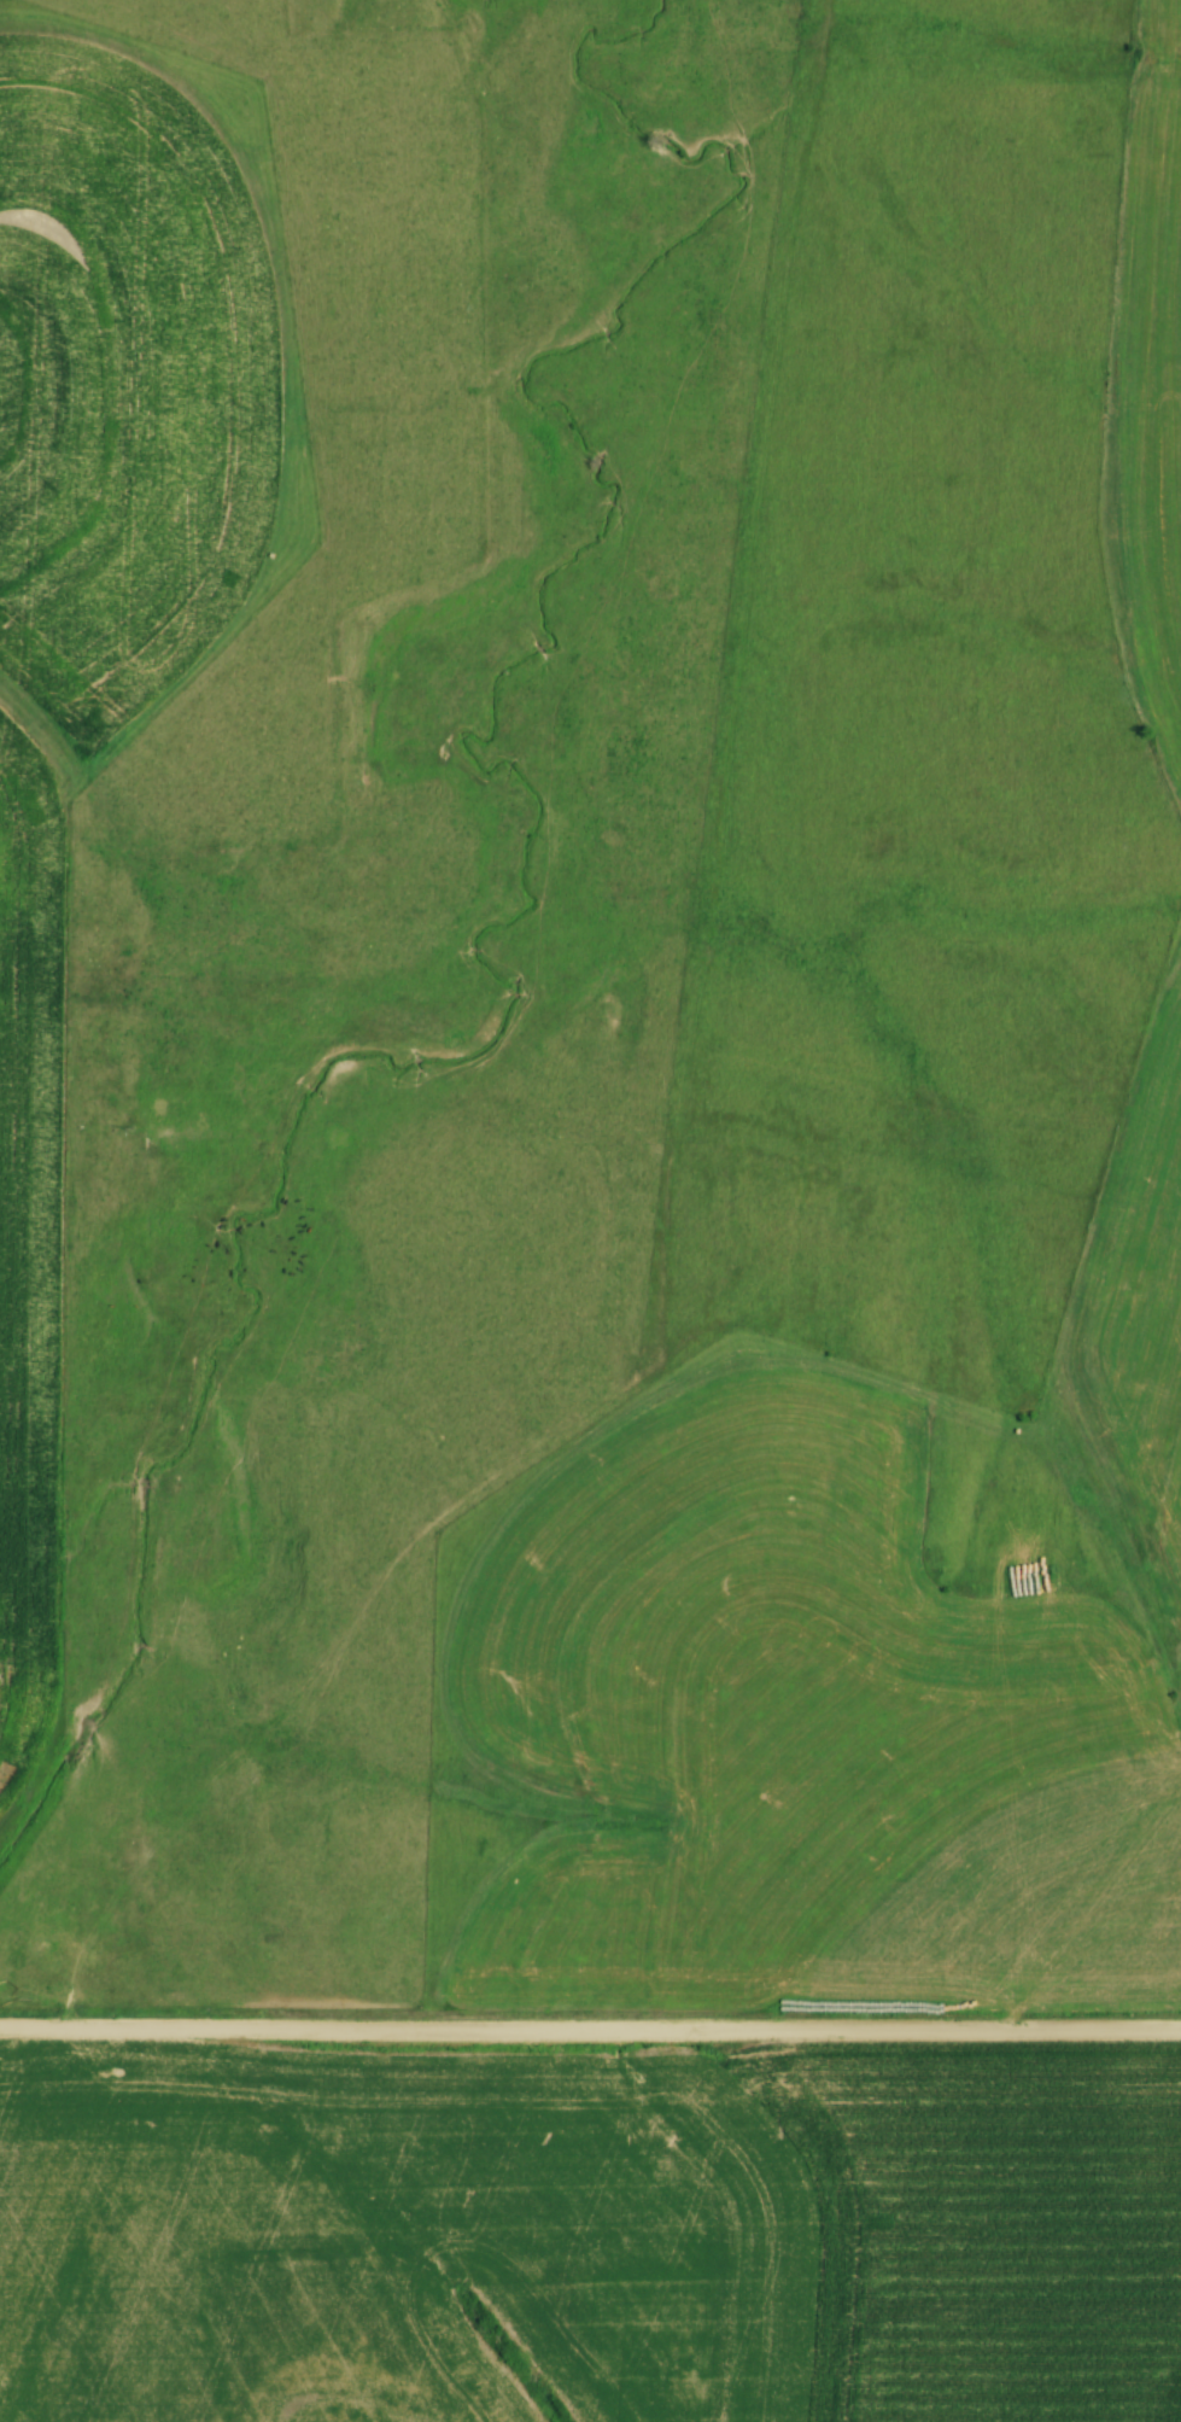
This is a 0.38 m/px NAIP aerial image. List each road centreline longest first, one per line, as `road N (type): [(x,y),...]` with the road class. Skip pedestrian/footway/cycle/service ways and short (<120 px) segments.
road 1 (residential): [(1180,2031),(0,2029)]

